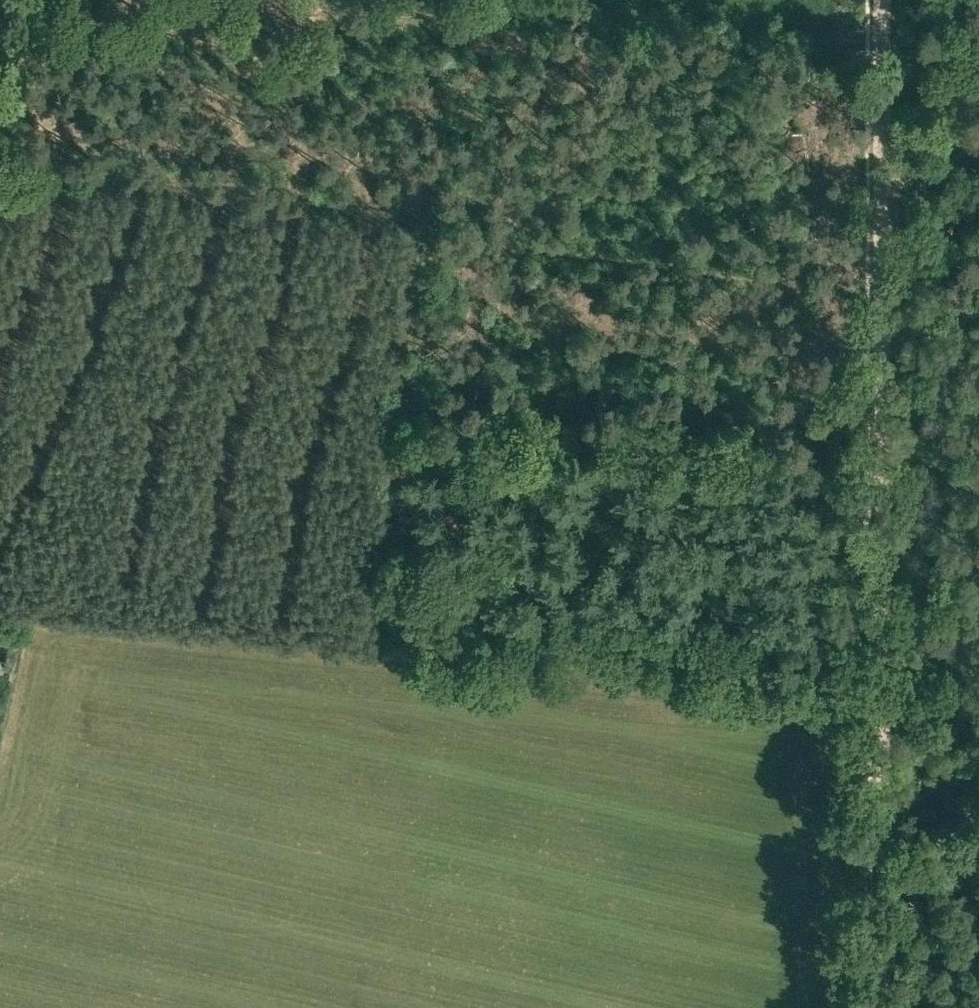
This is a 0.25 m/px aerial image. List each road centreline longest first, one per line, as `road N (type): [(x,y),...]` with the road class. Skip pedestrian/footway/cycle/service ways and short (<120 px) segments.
road 1 (track): [(884,1007),(883,186)]
road 2 (track): [(883,186),(884,0)]

